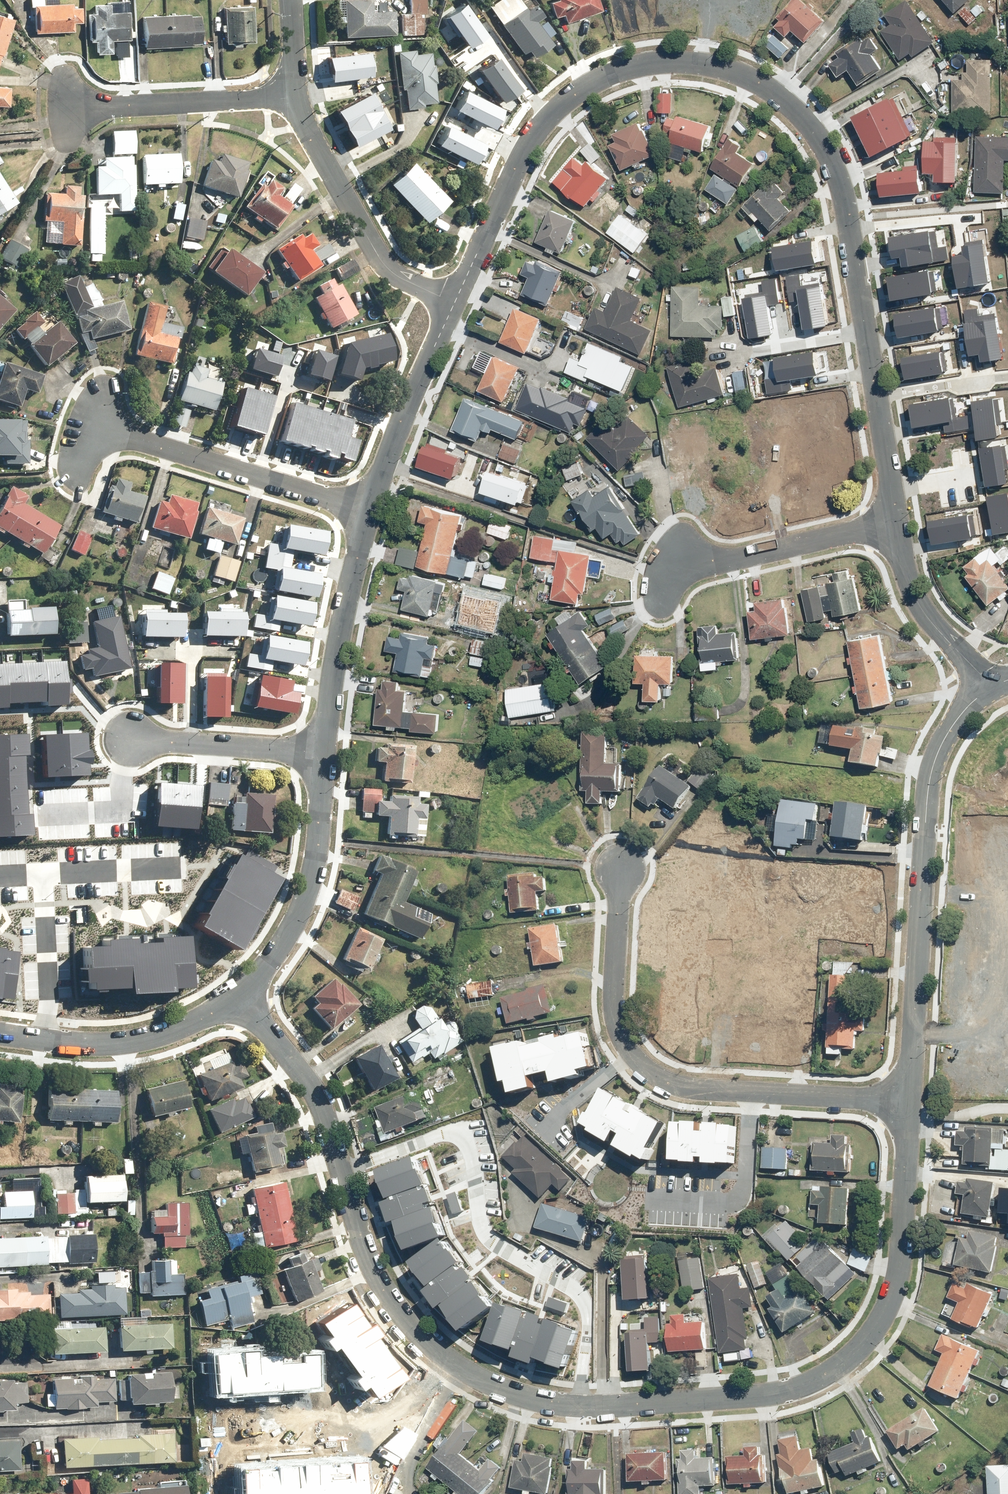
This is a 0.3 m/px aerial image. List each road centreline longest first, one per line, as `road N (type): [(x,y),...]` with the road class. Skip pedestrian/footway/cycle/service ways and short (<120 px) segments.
road 1 (residential): [(450,313),(532,140),(563,105),(607,78),(657,63),(720,67),(783,96),(840,168),(878,397)]
road 2 (residential): [(906,1102),(894,1292),(875,1333),(840,1371),(777,1395),(581,1406)]
road 3 (residential): [(906,1102),(698,1087),(641,1063),(615,1007),(623,869)]
road 4 (residential): [(344,1169),(441,1134),(463,1140),(483,1232),(584,1300),(581,1406)]
road 5 (residential): [(989,688),(951,733),(932,782),(906,1102)]
road 6 (residential): [(581,1406),(511,1392),(432,1344),(379,1270),(344,1169)]
road 7 (residential): [(371,512),(92,424)]
road 8 (residential): [(450,313),(387,270),(293,98)]
road 9 (residential): [(240,995),(283,948),(310,888),(326,754)]
road 10 (residential): [(326,754),(342,617),(371,512)]
road 11 (residential): [(674,572),(896,519)]
road 12 (residential): [(293,98),(68,105)]
road 13 (residential): [(371,512),(450,313)]
road 14 (residential): [(44,1038),(153,1037),(240,995)]
road 15 (residential): [(344,1169),(318,1095),(240,995)]
road 16 (residential): [(896,519),(926,609),(989,688)]
road 17 (residential): [(326,754),(131,740)]
road 18 (residential): [(44,1038),(43,875)]
road 19 (residential): [(43,875),(180,868)]
road 20 (residential): [(878,397),(1007,376)]
road 21 (residential): [(878,397),(896,519)]

